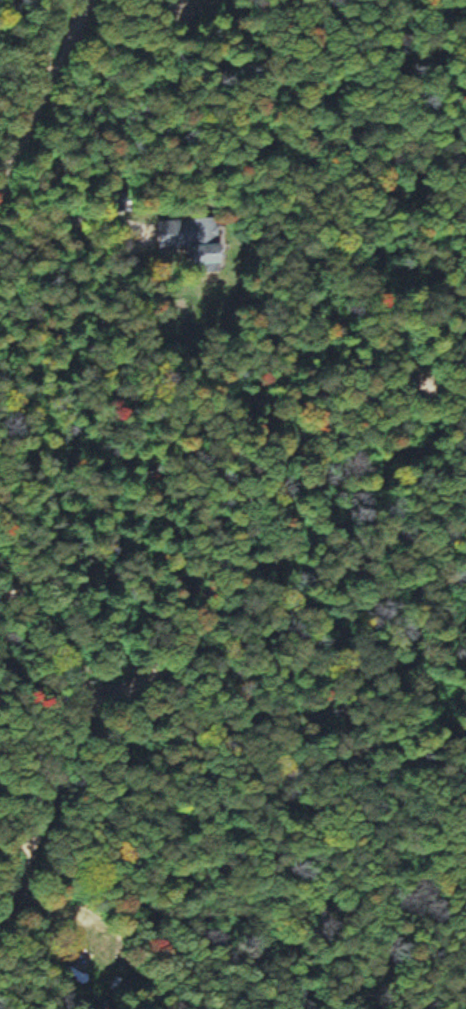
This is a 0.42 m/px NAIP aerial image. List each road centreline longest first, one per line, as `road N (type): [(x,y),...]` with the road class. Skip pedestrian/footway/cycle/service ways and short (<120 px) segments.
road 1 (residential): [(86,0),(74,50),(0,204)]
road 2 (residential): [(0,604),(72,704)]

